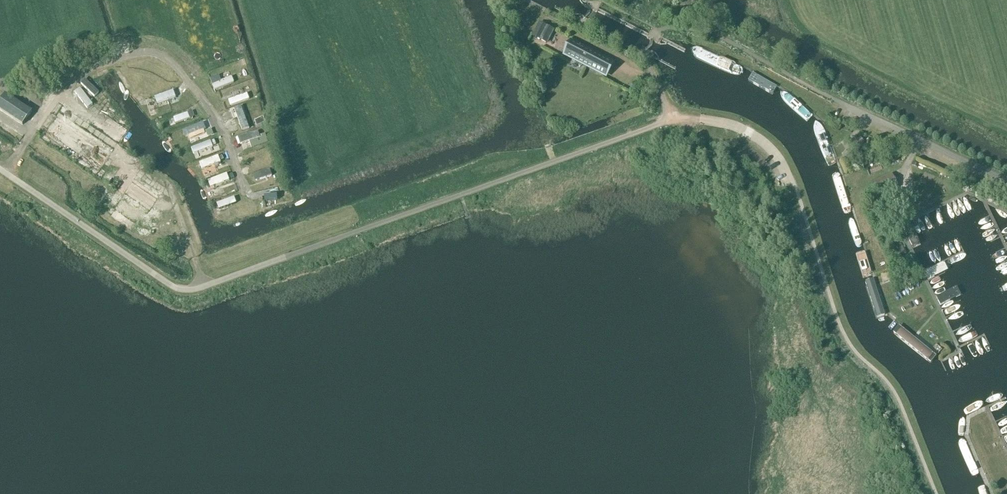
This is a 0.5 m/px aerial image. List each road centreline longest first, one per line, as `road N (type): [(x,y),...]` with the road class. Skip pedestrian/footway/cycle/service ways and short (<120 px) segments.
road 1 (unclassified): [(285,257),(182,290),(0,172)]
road 2 (unclassified): [(1006,183),(836,101)]

